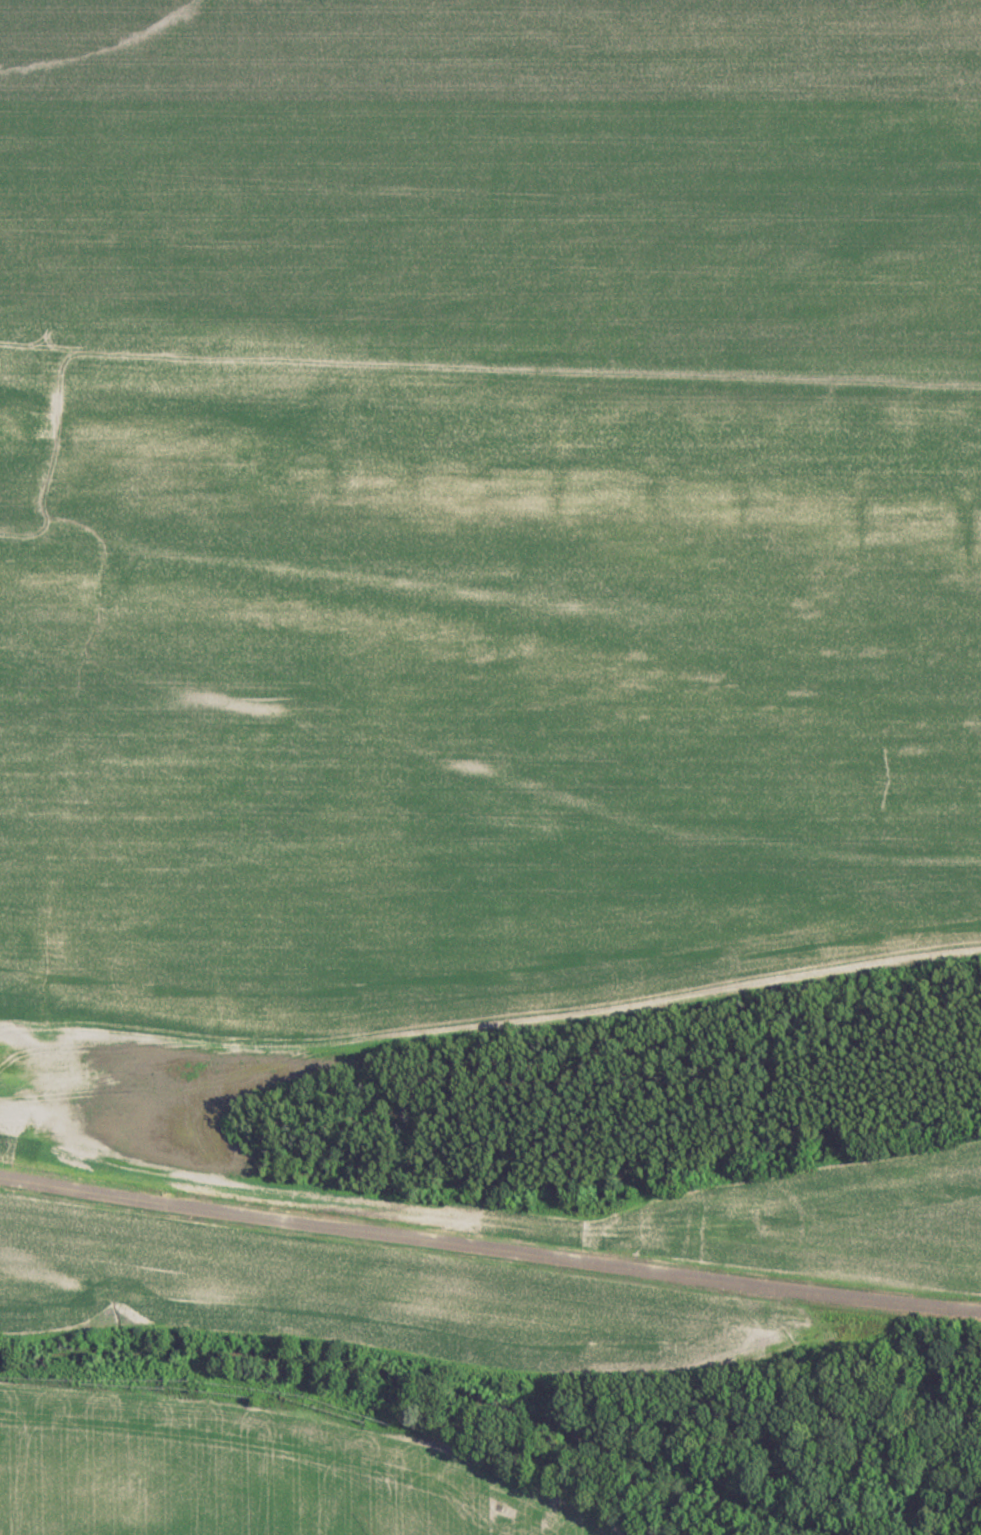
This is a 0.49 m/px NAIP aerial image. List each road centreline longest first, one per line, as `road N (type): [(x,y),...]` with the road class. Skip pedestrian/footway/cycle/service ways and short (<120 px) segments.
road 1 (residential): [(980,1310),(0,1178)]

